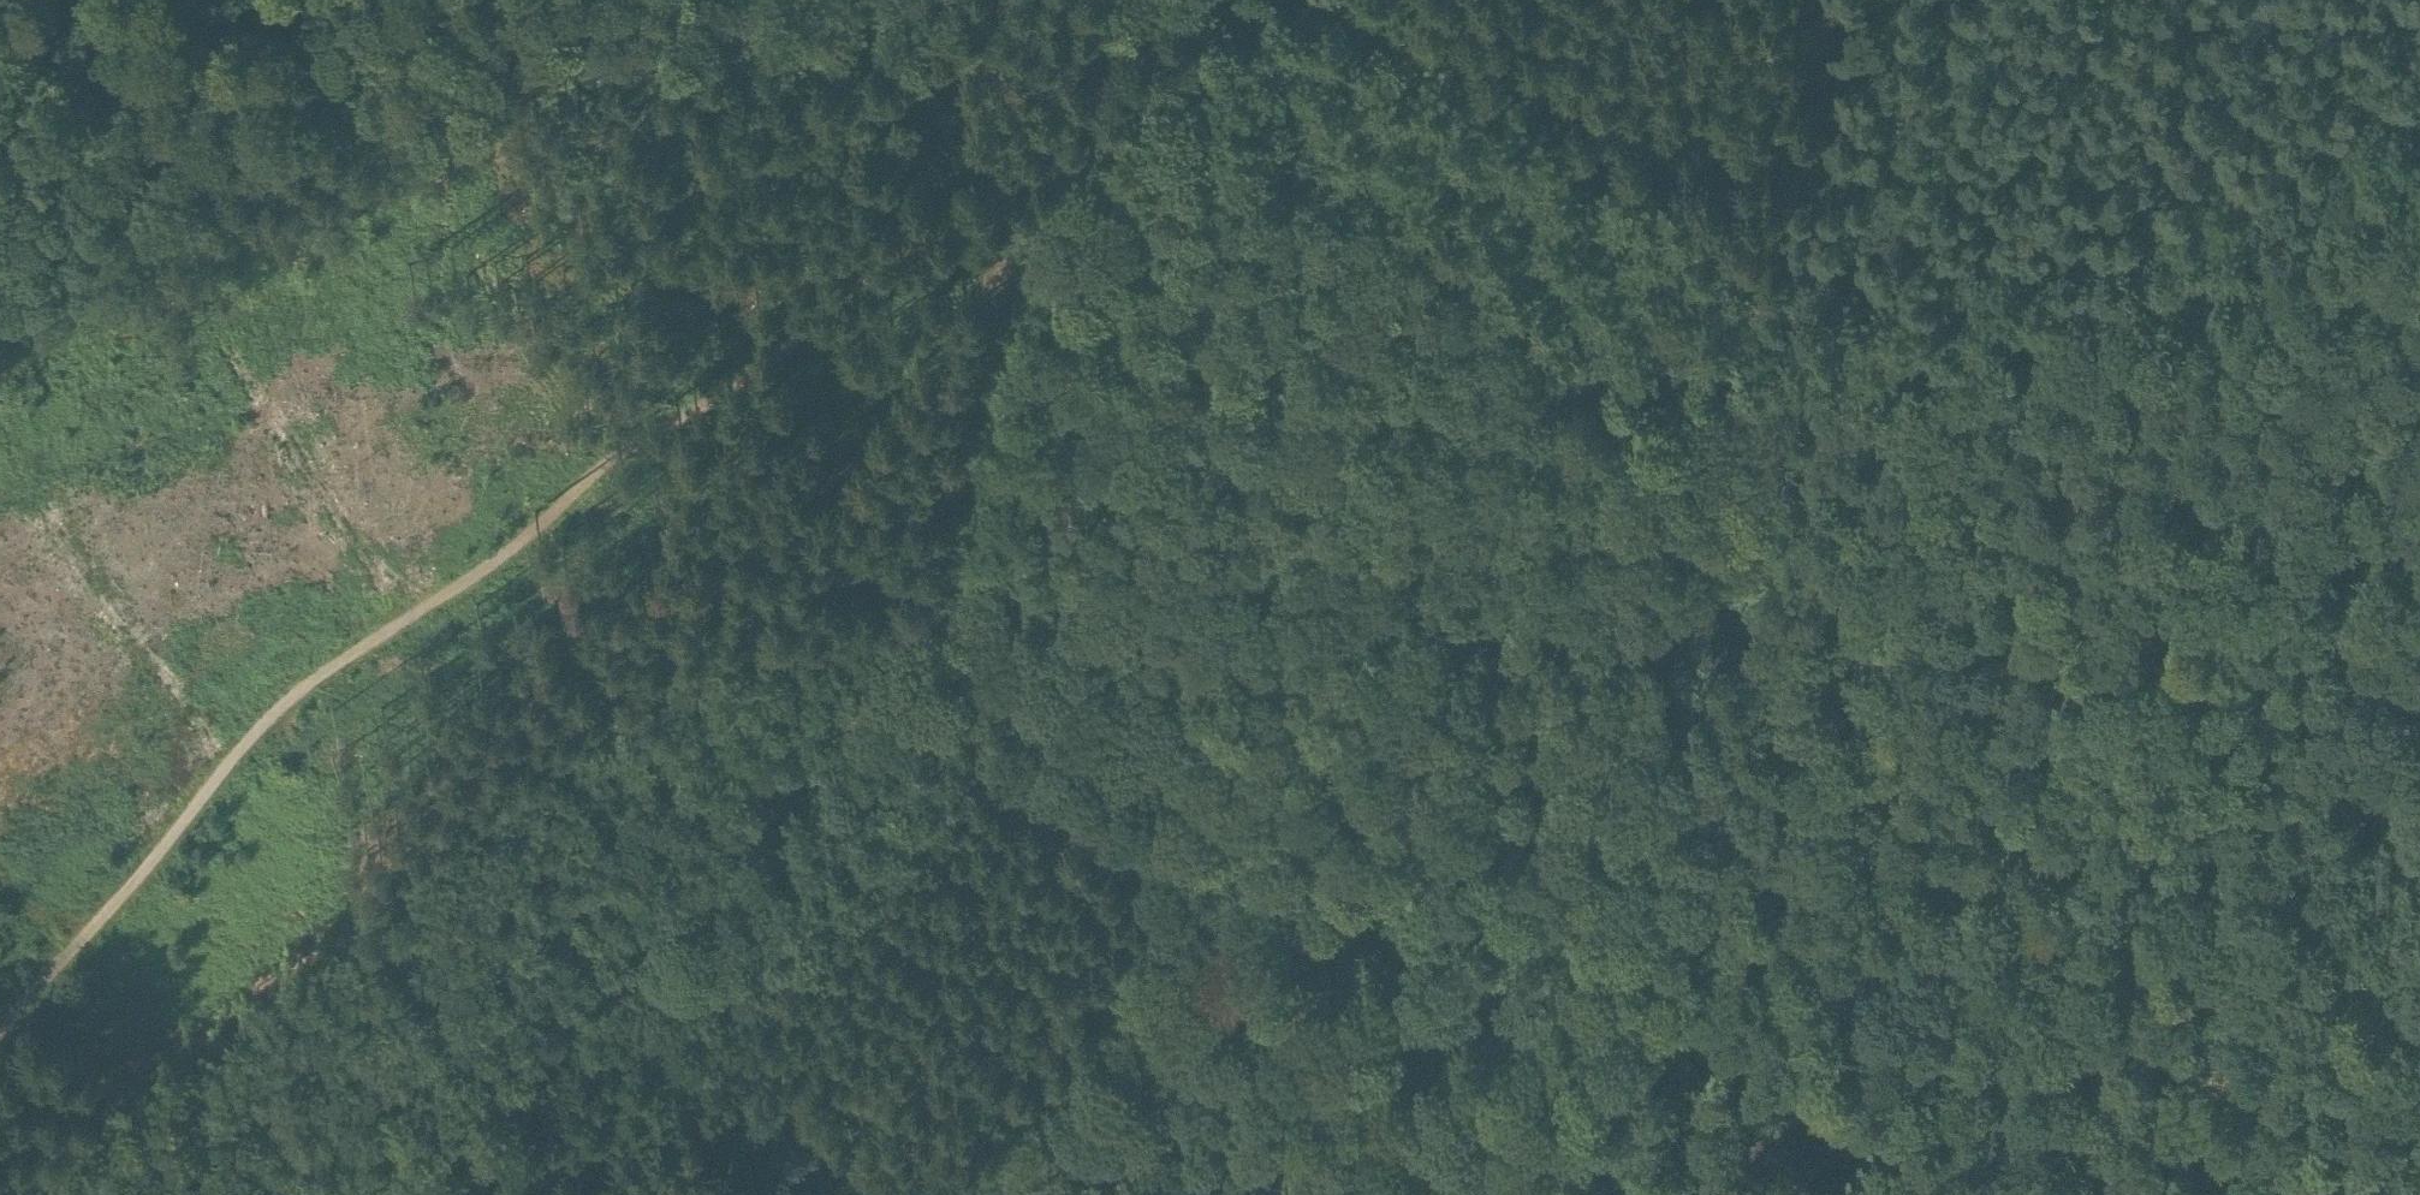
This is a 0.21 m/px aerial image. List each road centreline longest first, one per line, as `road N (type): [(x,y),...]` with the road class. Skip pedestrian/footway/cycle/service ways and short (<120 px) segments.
road 1 (track): [(1002,249),(1052,283),(1138,322),(1266,368),(1406,390),(1693,374),(1989,320),(2155,271),(2269,224),(2419,141)]
road 2 (track): [(1002,249),(971,240),(932,244),(851,280),(411,587),(280,700),(124,885),(0,1006)]
road 3 (track): [(417,1194),(920,607),(957,500),(1002,249)]
road 4 (track): [(1207,0),(1121,76),(1019,207),(1002,249)]

